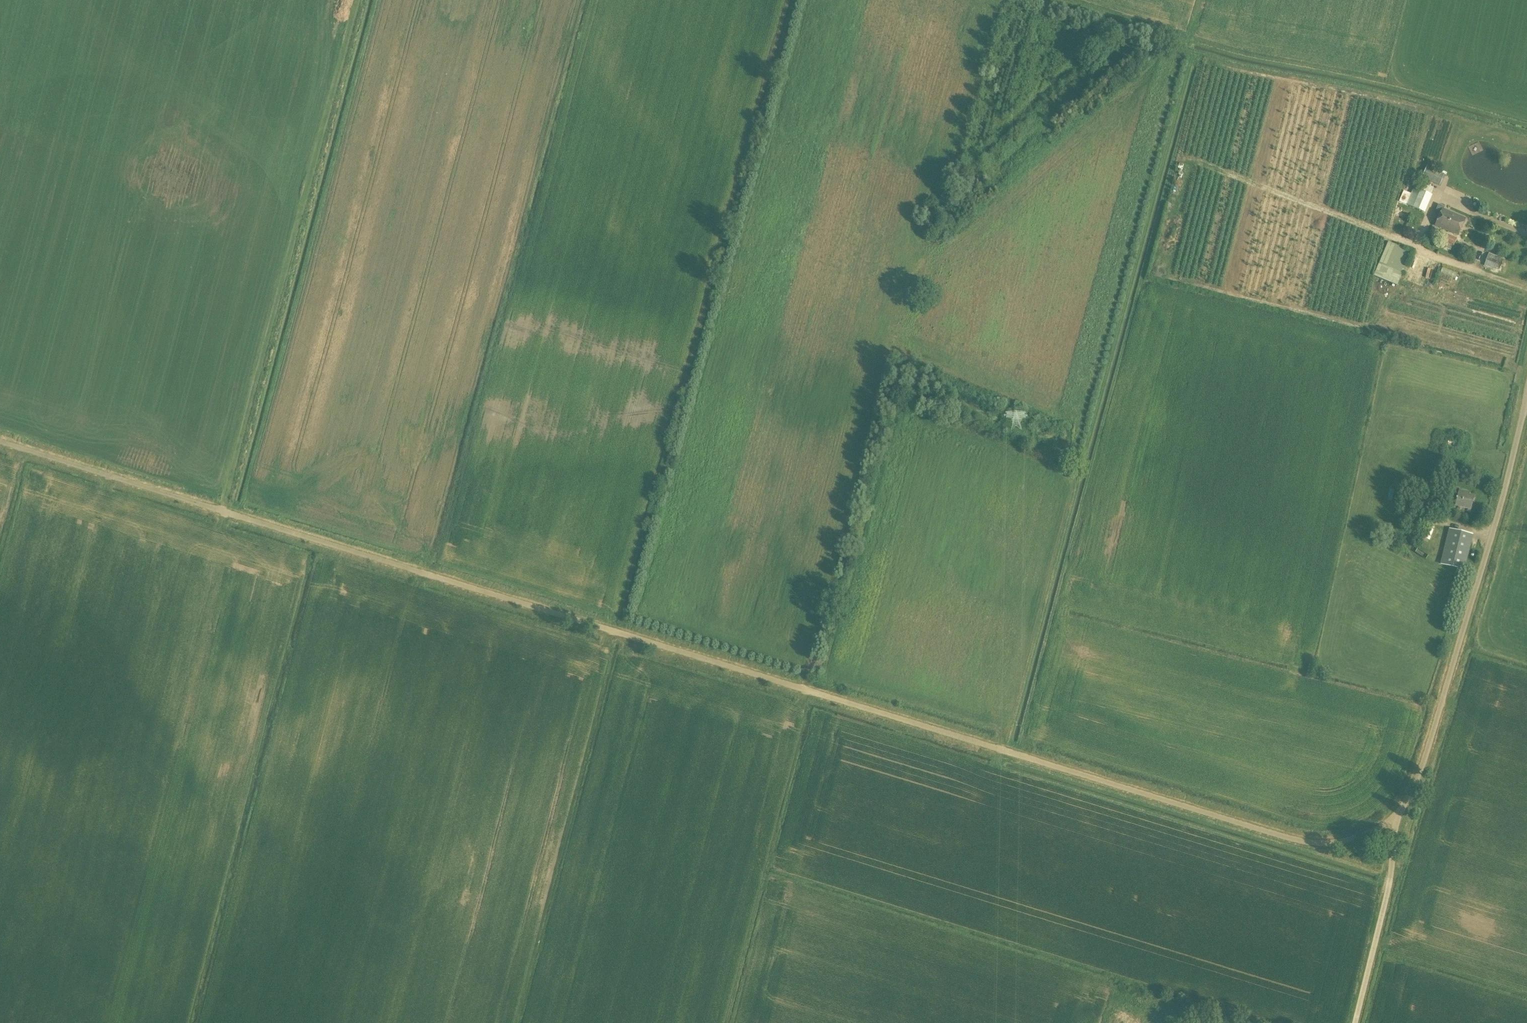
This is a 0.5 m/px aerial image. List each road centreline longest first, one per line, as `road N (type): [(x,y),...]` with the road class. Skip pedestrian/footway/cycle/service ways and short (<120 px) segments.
road 1 (unclassified): [(1526,394),(1501,508),(1417,782),(1389,823),(1324,843),(0,441)]
road 2 (track): [(221,511),(358,0)]

